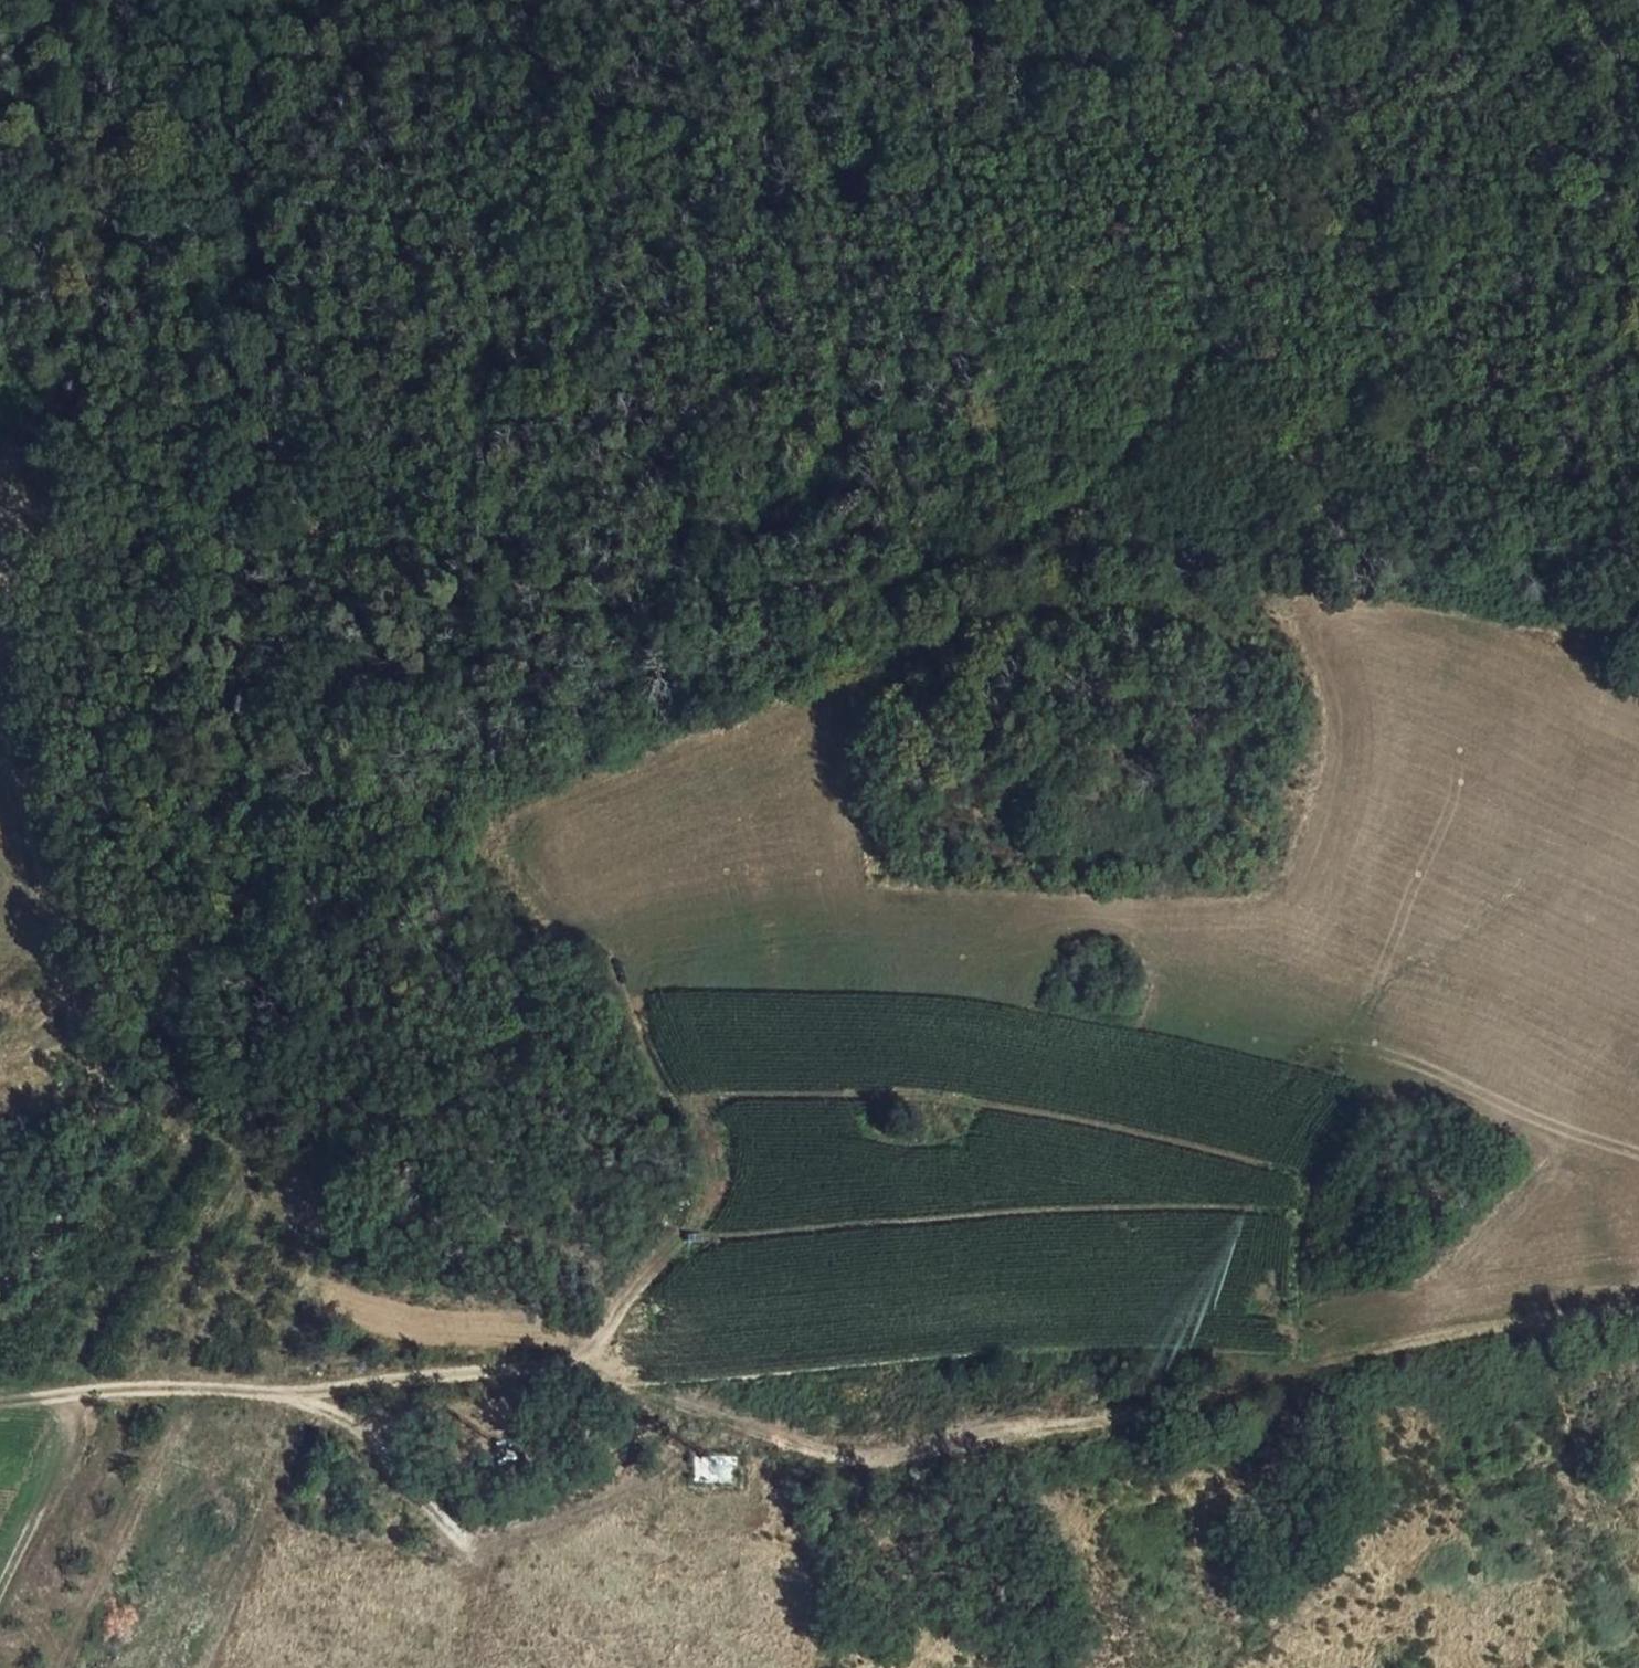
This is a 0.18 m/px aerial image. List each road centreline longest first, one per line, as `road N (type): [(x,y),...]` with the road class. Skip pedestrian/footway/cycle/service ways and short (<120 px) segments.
road 1 (track): [(0,1401),(119,1387),(331,1391),(429,1374),(550,1370),(592,1342),(696,1221)]
road 2 (track): [(271,1389),(325,1411),(382,1452),(478,1558)]

